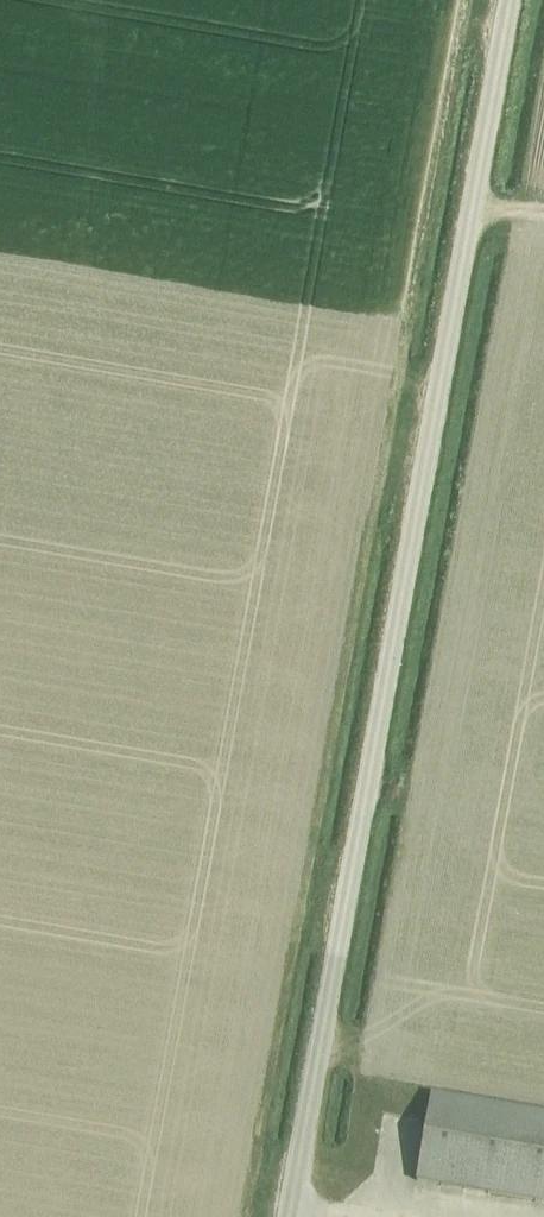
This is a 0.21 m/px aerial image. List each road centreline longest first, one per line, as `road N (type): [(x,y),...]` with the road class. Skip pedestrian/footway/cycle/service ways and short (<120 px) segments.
road 1 (unclassified): [(289,1216),(513,0)]

